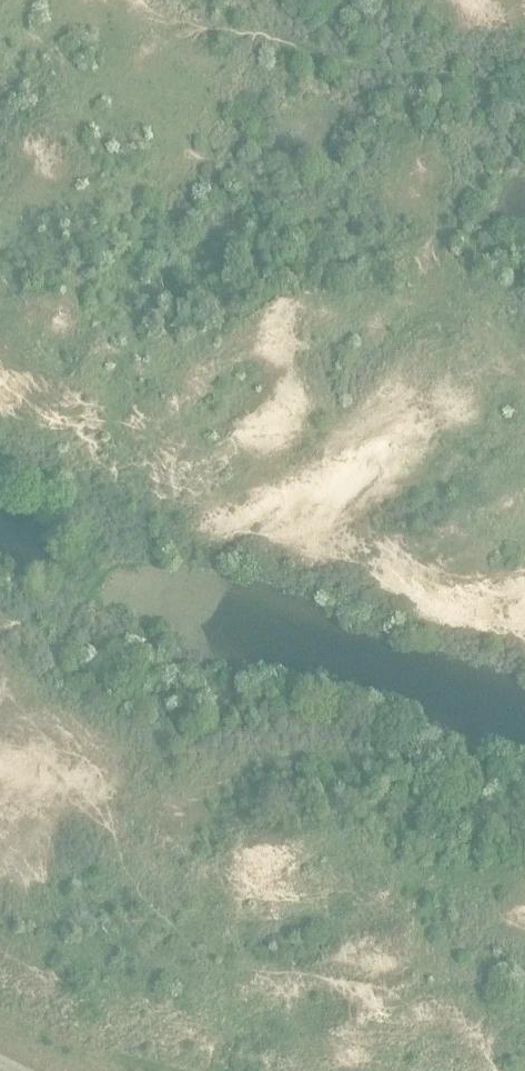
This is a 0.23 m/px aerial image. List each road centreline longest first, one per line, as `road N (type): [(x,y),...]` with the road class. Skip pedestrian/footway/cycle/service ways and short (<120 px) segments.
road 1 (track): [(524,116),(433,69),(182,26),(135,0)]

